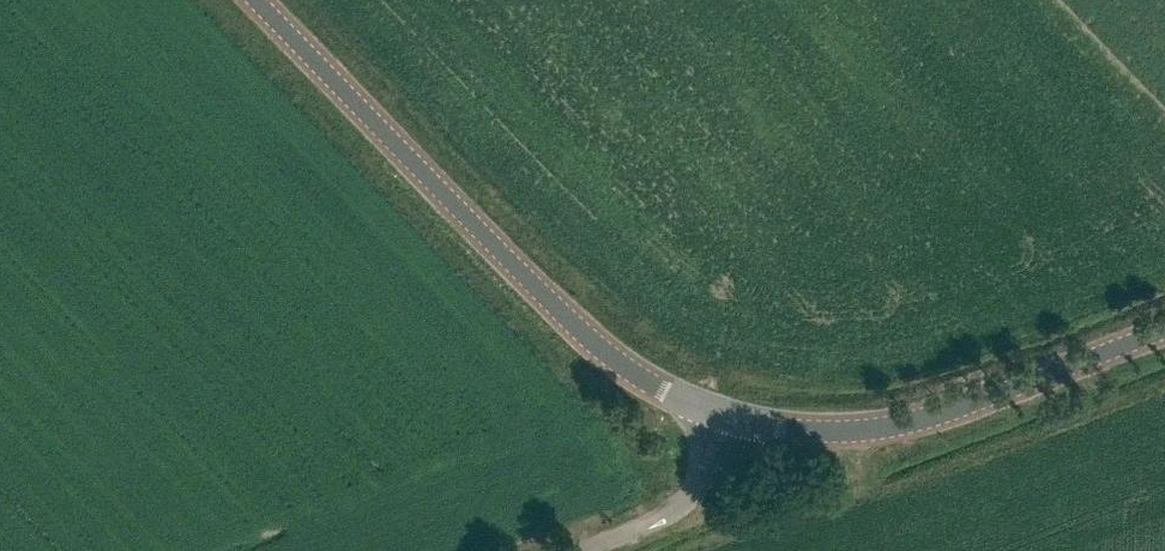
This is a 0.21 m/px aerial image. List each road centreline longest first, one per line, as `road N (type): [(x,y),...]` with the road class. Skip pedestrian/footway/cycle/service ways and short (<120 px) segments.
road 1 (secondary): [(726,419),(662,391),(597,347),(256,0)]
road 2 (secondary): [(726,419),(811,428),(897,423),(987,399),(1164,328)]
road 3 (unclassified): [(573,550),(693,497),(726,419)]

